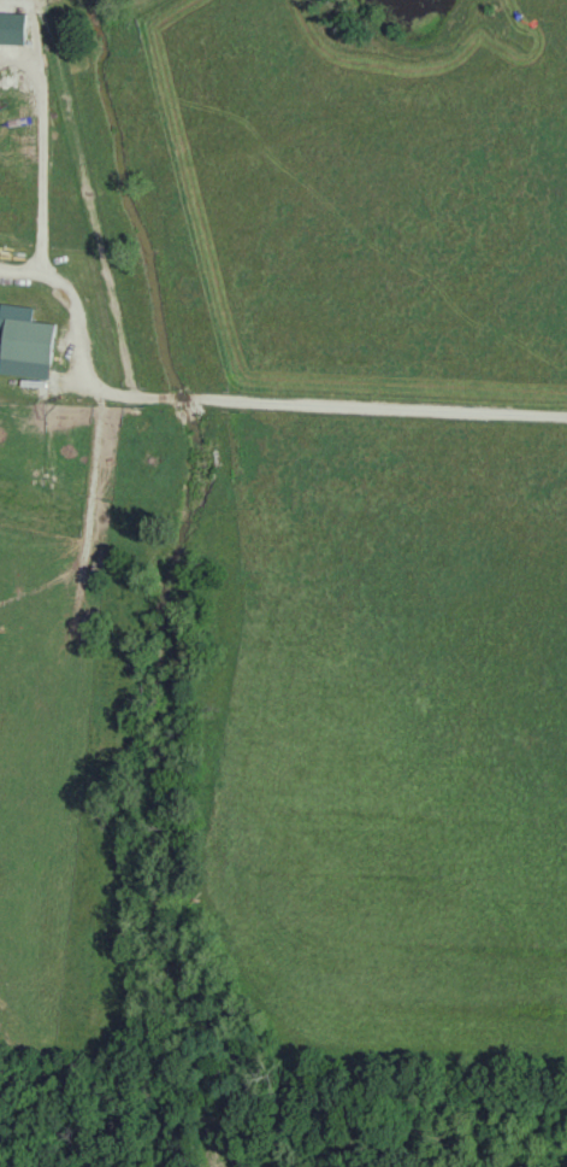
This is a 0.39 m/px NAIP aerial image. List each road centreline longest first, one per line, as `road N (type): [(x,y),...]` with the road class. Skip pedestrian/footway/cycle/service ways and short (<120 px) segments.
road 1 (residential): [(0,270),(36,274),(71,295),(82,377),(101,393),(167,404),(566,419)]

